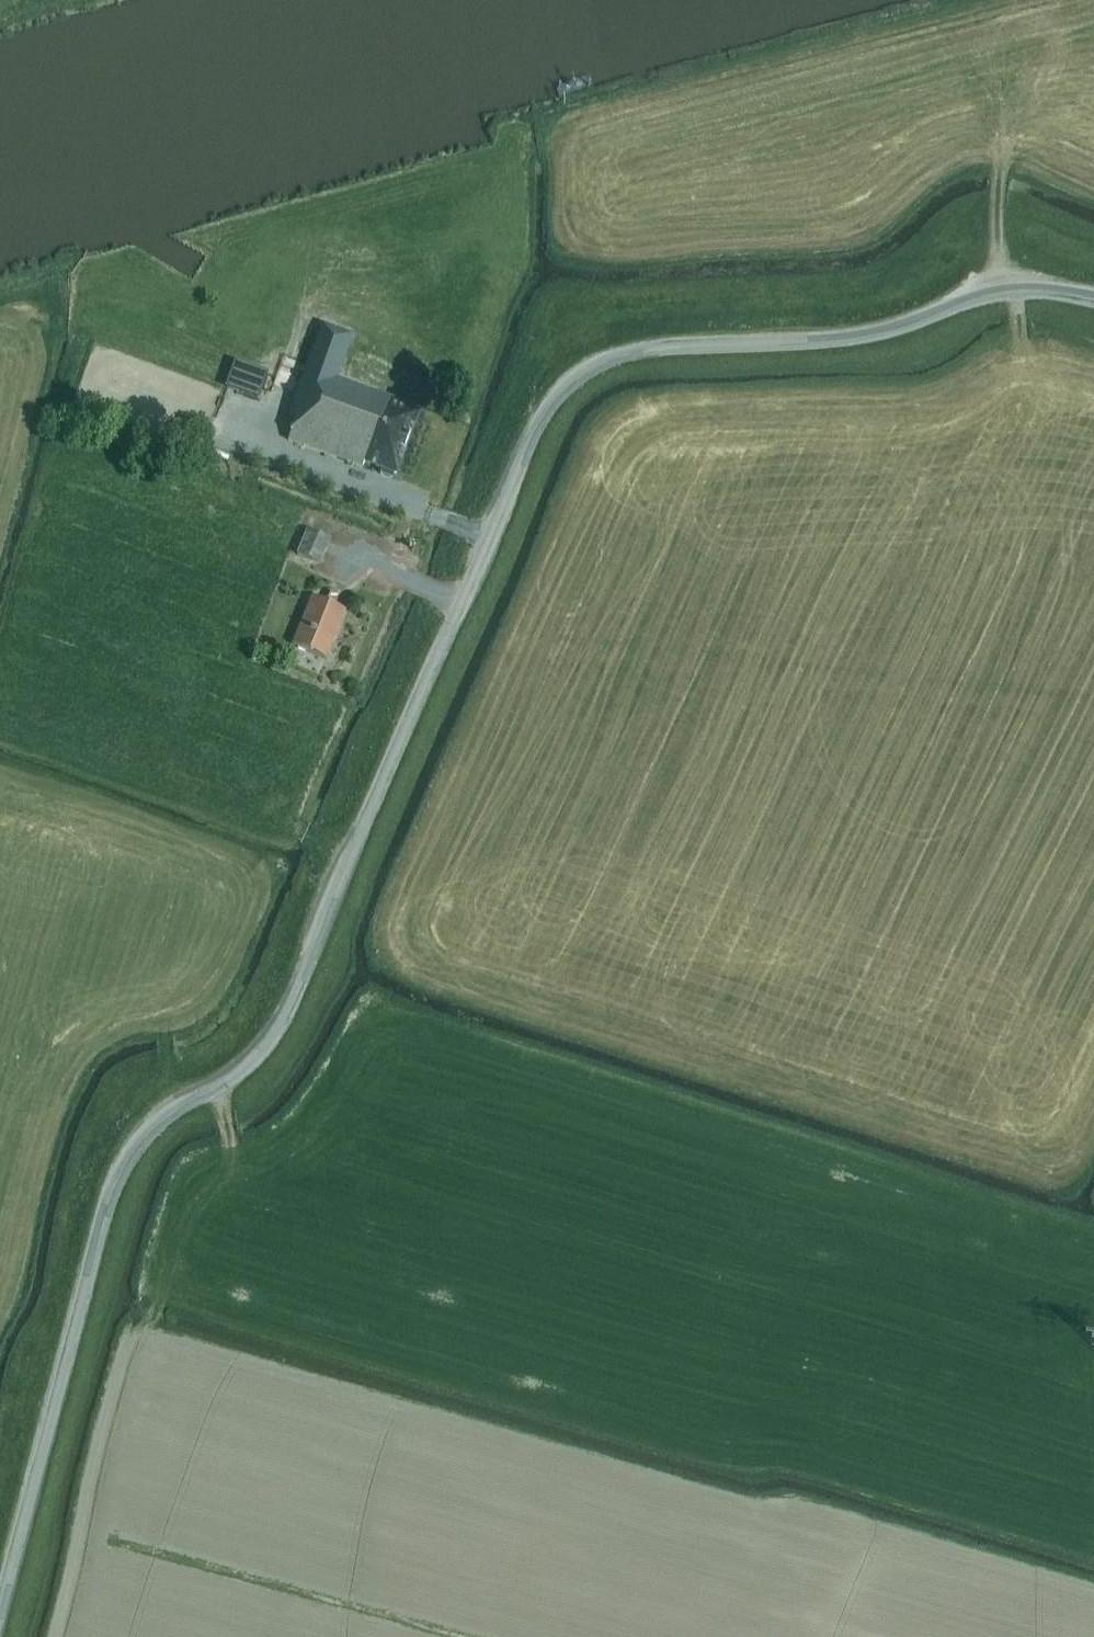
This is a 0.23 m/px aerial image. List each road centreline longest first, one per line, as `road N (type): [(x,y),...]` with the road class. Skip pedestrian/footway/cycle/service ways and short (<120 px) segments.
road 1 (unclassified): [(0,1612),(118,1176),(161,1117),(254,1059),(282,1020),(523,454),(555,396),(592,365),(644,349),(854,338),(1010,289),(1093,297)]

